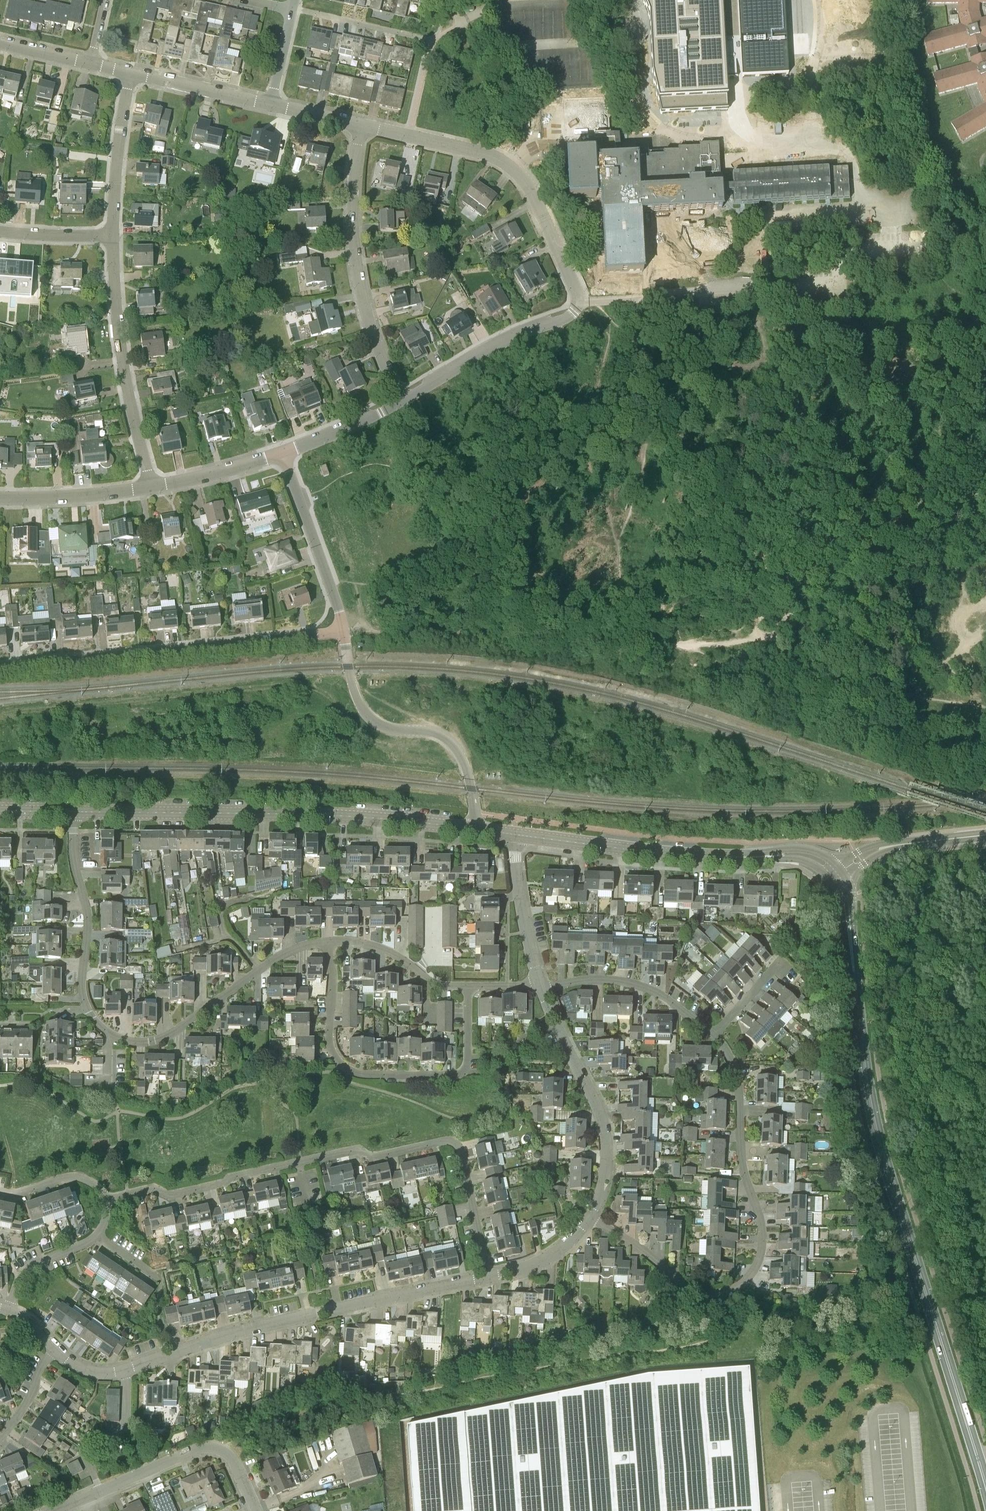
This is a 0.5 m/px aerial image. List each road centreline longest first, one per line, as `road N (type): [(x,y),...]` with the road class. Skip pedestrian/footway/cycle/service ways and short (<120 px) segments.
road 1 (tertiary): [(985,1488),(877,1131),(849,936)]
road 2 (residential): [(400,399),(504,339),(570,315),(576,291),(528,186),(506,162),(362,124)]
road 3 (residential): [(489,1277),(453,1142),(372,1157),(358,1149),(169,1195),(152,1188),(105,1199)]
road 4 (residential): [(55,1348),(84,1370),(111,1373),(235,1333),(489,1277)]
road 5 (residential): [(590,1216),(690,1289),(727,1291),(754,1271),(763,1232),(741,1155),(739,1083),(714,1035)]
road 6 (track): [(762,639),(658,645),(522,626),(343,633)]
road 7 (tertiary): [(74,812),(366,817),(474,829)]
road 8 (residential): [(0,669),(343,633)]
road 9 (residential): [(469,987),(463,1072),(357,1073),(329,1047),(327,942)]
road 10 (residential): [(400,399),(357,271),(352,184),(362,124)]
road 11 (residential): [(327,942),(282,954),(154,1040),(124,1040),(86,1009)]
road 12 (unclassified): [(343,633),(351,682),(369,718),(443,735),(459,751),(474,829)]
road 13 (residential): [(151,487),(118,329),(113,234)]
road 14 (residential): [(590,1216),(603,1162),(596,1103),(541,985)]
road 15 (tertiary): [(750,857),(515,835)]
road 16 (track): [(985,713),(762,639)]
road 17 (residential): [(86,1009),(88,915),(75,867),(74,812)]
road 18 (residential): [(343,633),(284,452)]
road 19 (residential): [(714,1035),(630,982),(541,985)]
road 20 (residential): [(55,1510),(213,1447)]
road 21 (residential): [(113,234),(131,72)]
road 22 (residential): [(469,987),(428,981),(369,944),(327,942)]
road 23 (residential): [(541,985),(524,927),(515,835)]
road 24 (residential): [(151,487),(0,497)]
road 25 (residential): [(435,41),(292,9)]
road 26 (residential): [(270,103),(131,72)]
road 27 (residential): [(151,487),(284,452)]
road 28 (residential): [(284,452),(400,399)]
road 29 (residential): [(489,1277),(546,1258),(590,1216)]
road 30 (residential): [(9,1309),(26,1270),(96,1235)]

